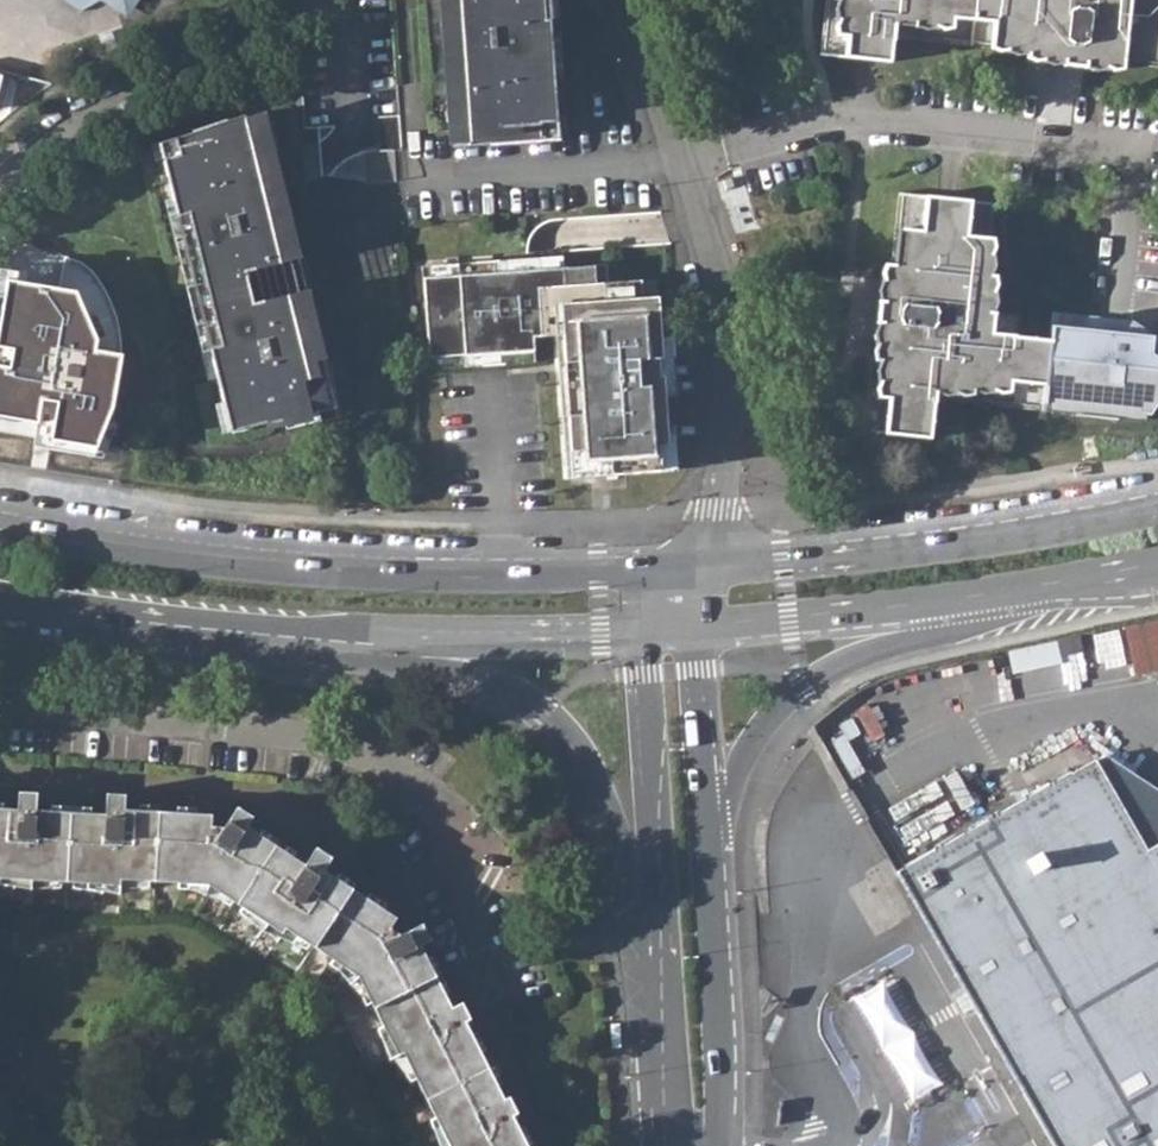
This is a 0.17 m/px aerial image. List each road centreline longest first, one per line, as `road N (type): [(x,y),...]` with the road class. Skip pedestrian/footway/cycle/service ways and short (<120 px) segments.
road 1 (secondary): [(696,566),(265,572),(0,526)]
road 2 (residential): [(0,717),(76,716),(313,744),(394,777),(436,810),(452,841),(463,909),(499,993)]
road 3 (residential): [(627,0),(699,232),(719,343),(721,469),(696,566)]
road 4 (residential): [(352,635),(469,659),(533,703),(583,761),(610,817),(659,1037)]
road 5 (residential): [(718,1145),(705,640)]
road 6 (secondary): [(1157,500),(696,566)]
road 7 (secondary): [(705,640),(858,610),(1157,575)]
road 8 (residential): [(640,644),(656,837),(659,1037)]
road 9 (residential): [(295,0),(277,23),(192,78),(115,108),(36,155),(0,191)]
road 10 (secondary): [(0,590),(230,628),(352,635)]
road 11 (secondary): [(352,635),(640,644)]

